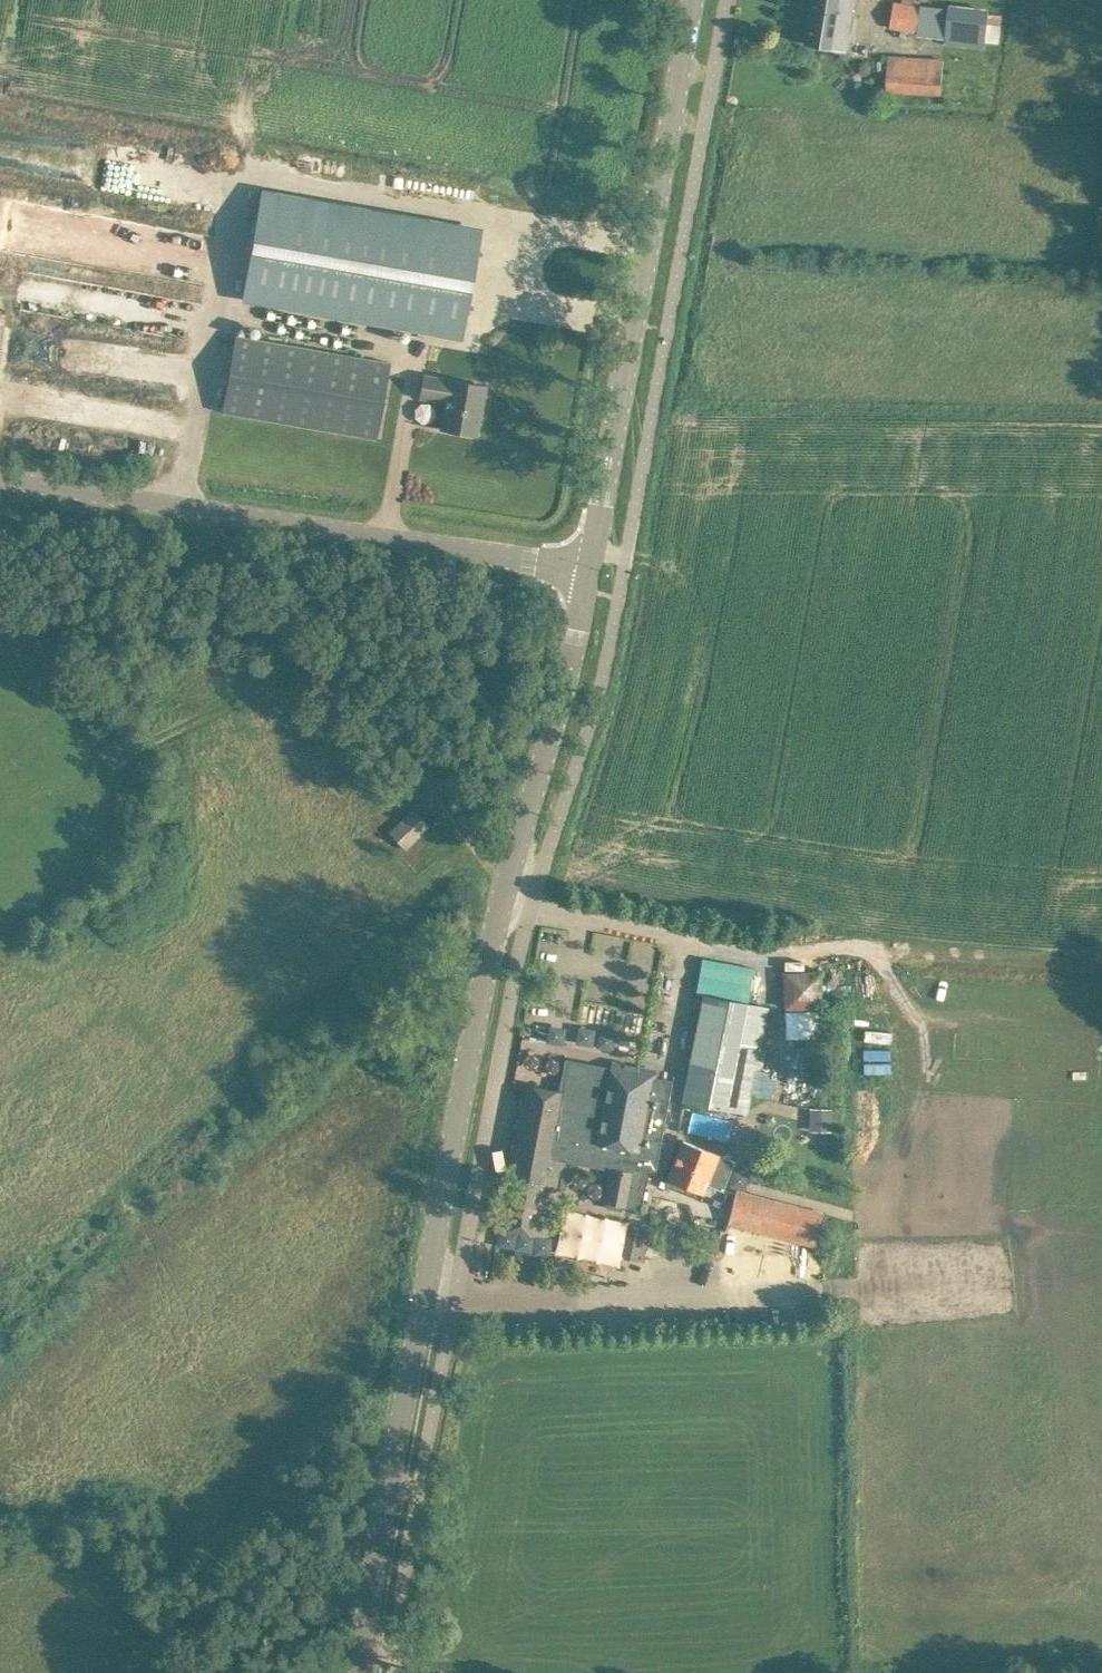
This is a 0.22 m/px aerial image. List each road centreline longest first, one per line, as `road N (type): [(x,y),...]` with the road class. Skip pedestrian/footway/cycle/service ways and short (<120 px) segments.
road 1 (tertiary): [(364,1672),(373,1572),(475,1022),(589,566)]
road 2 (track): [(1101,970),(834,947),(766,958),(531,905),(294,648),(229,524)]
road 3 (unclassified): [(589,566),(229,524),(0,486)]
road 4 (tertiary): [(589,566),(693,0)]

